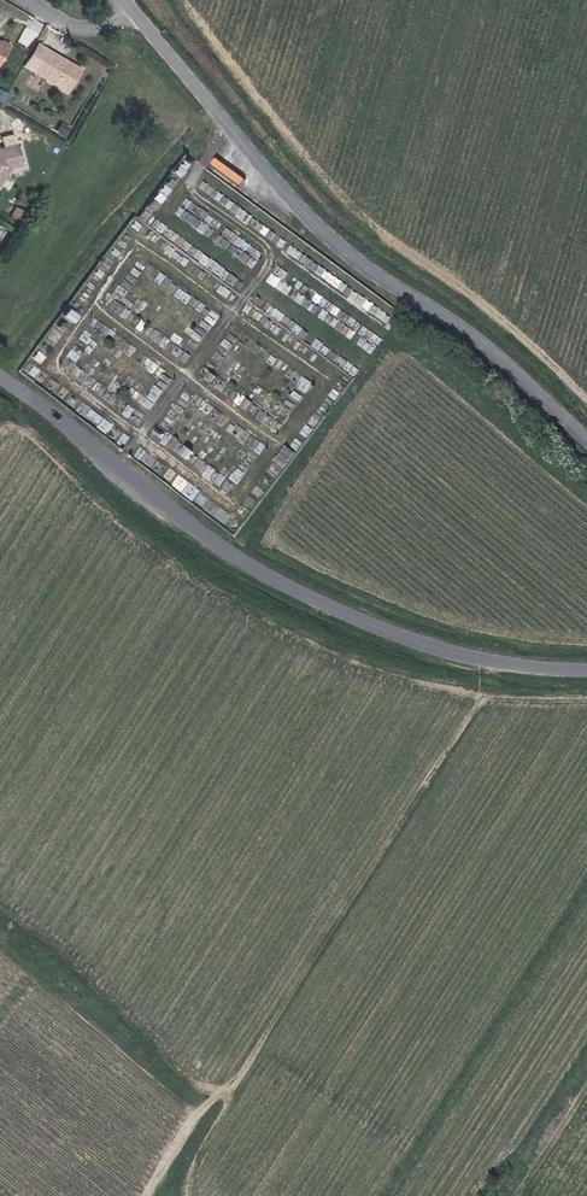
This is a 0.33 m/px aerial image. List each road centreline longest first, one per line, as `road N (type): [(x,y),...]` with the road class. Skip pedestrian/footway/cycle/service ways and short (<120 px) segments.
road 1 (unclassified): [(586,667),(446,653),(341,611),(250,566),(0,380)]
road 2 (tertiary): [(133,13),(349,255),(506,362),(586,437)]
road 3 (track): [(194,1195),(200,1158),(257,1055),(498,661)]
road 4 (track): [(586,887),(388,1195)]

